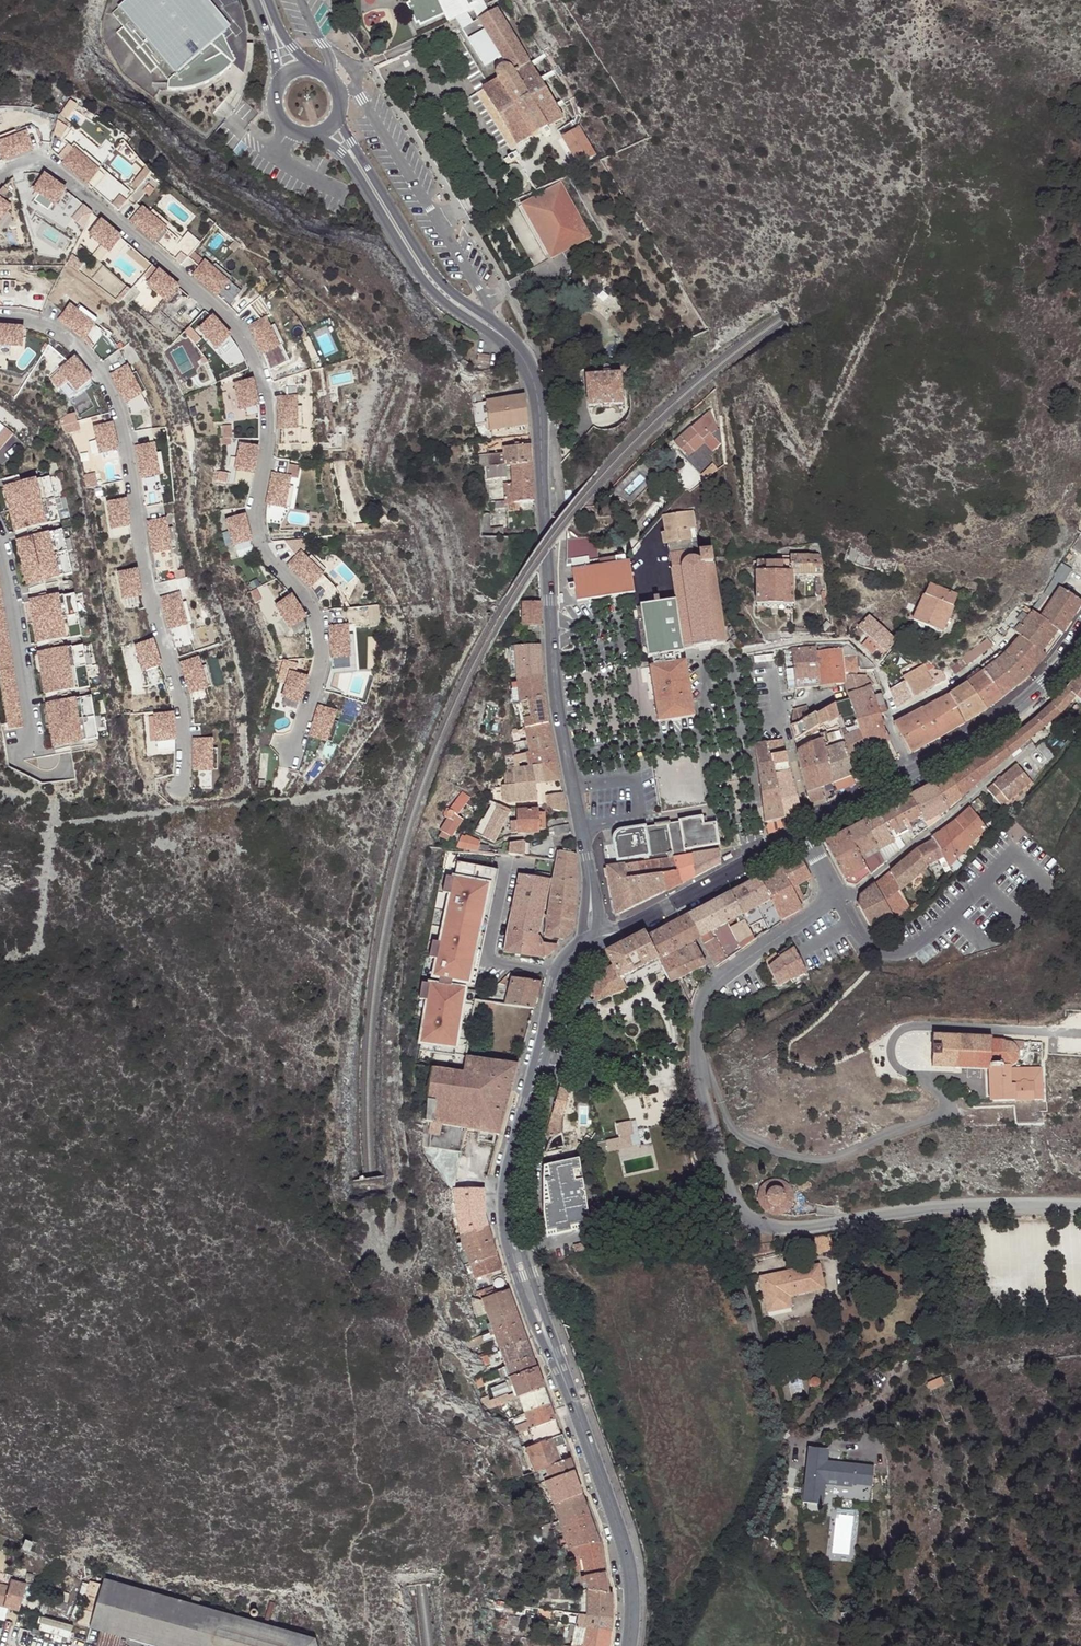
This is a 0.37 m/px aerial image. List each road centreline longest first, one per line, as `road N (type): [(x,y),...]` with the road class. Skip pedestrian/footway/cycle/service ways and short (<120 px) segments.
road 1 (residential): [(293,747),(320,671),(320,647),(311,611),(264,556),(256,529),(267,442),(257,365),(231,325),(54,171),(38,164),(0,176)]
road 2 (residential): [(181,785),(181,706),(148,591),(116,407),(88,356),(28,322),(0,318)]
road 3 (secondary): [(566,755),(538,418),(512,347)]
road 4 (secondary): [(520,1254),(622,1543),(632,1604),(627,1645)]
road 5 (unclassified): [(733,1204),(698,1063),(701,1005),(722,978),(837,897)]
road 6 (unclassified): [(1080,1206),(933,1207),(779,1228),(758,1225),(733,1204)]
road 7 (secondary): [(593,944),(559,982),(514,1160),(510,1207),(520,1254)]
road 8 (secondary): [(312,135),(342,153),(421,282),(512,347)]
road 9 (secondary): [(512,347),(434,277),(350,142),(340,111)]
road 10 (unclassified): [(1032,748),(853,894),(837,897)]
road 11 (secondary): [(808,829),(593,944)]
road 12 (unclassified): [(716,1208),(784,1436)]
road 13 (unclassified): [(566,755),(785,725)]
road 14 (secondary): [(1080,641),(1010,716),(912,774)]
road 15 (unclassified): [(520,1254),(716,1208)]
road 16 (secondary): [(593,944),(566,755)]
road 17 (residential): [(27,743),(31,724),(0,562)]
road 18 (unclassified): [(1010,638),(891,718)]

